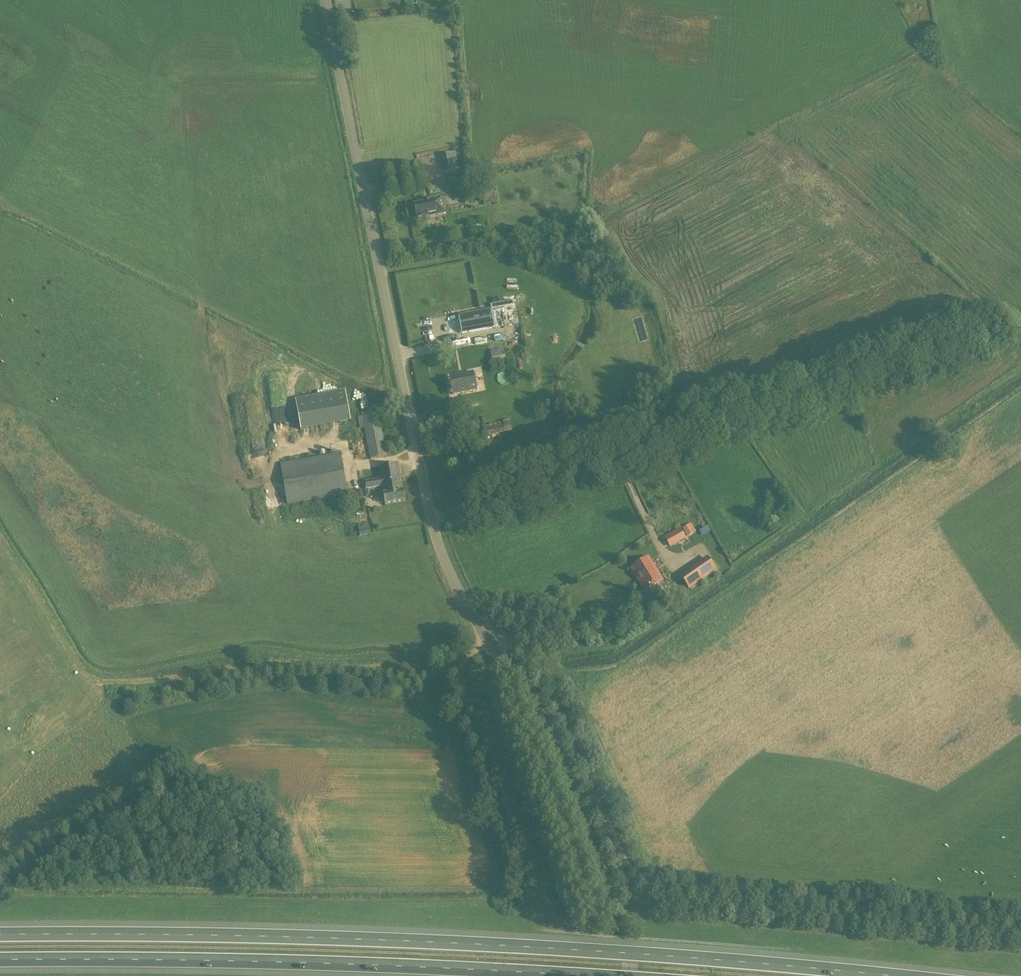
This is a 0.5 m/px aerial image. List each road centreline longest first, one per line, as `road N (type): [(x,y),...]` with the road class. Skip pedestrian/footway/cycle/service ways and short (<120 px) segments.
road 1 (unclassified): [(634,975),(554,763),(437,545),(325,0)]
road 2 (motorway): [(881,975),(335,938),(0,936)]
road 3 (track): [(1020,925),(657,892),(636,879),(584,771),(541,649),(504,633),(492,642)]
road 4 (motorway): [(0,960),(568,975)]

